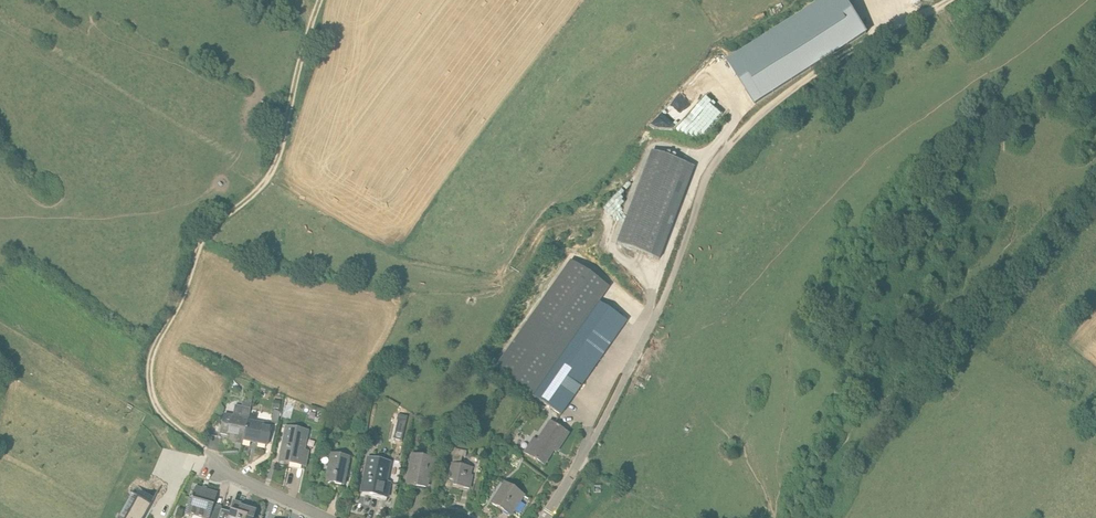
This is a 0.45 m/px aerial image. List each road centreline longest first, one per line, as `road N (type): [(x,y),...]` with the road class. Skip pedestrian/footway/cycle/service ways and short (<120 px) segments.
road 1 (unclassified): [(543,517),(658,311),(724,150),(801,83),(925,13)]
road 2 (track): [(209,453),(159,410),(151,359),(202,239),(275,162),(320,0)]
road 3 (residential): [(328,517),(217,468),(209,453)]

